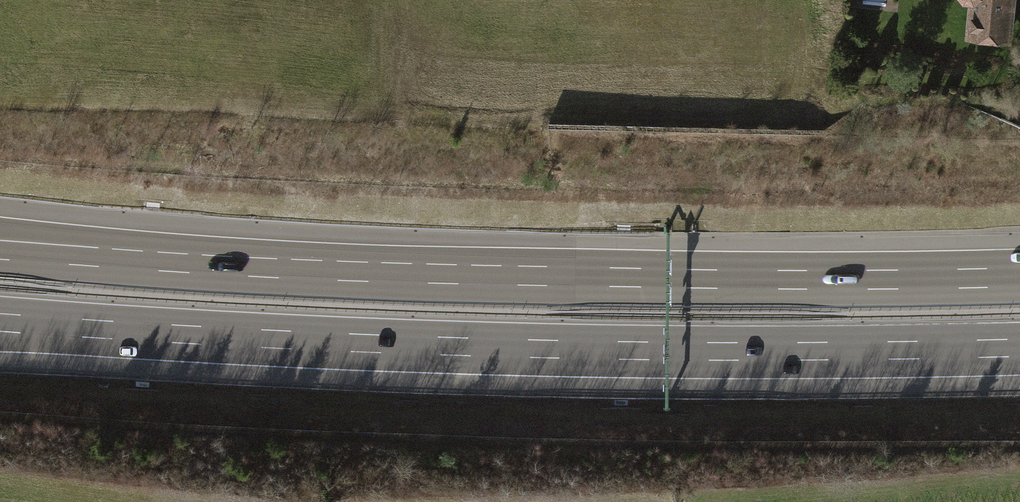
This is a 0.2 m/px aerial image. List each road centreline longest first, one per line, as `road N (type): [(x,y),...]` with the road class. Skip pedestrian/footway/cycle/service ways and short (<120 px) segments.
road 1 (motorway): [(1019,277),(507,275),(0,250)]
road 2 (motorway): [(0,323),(551,349),(1019,348)]

